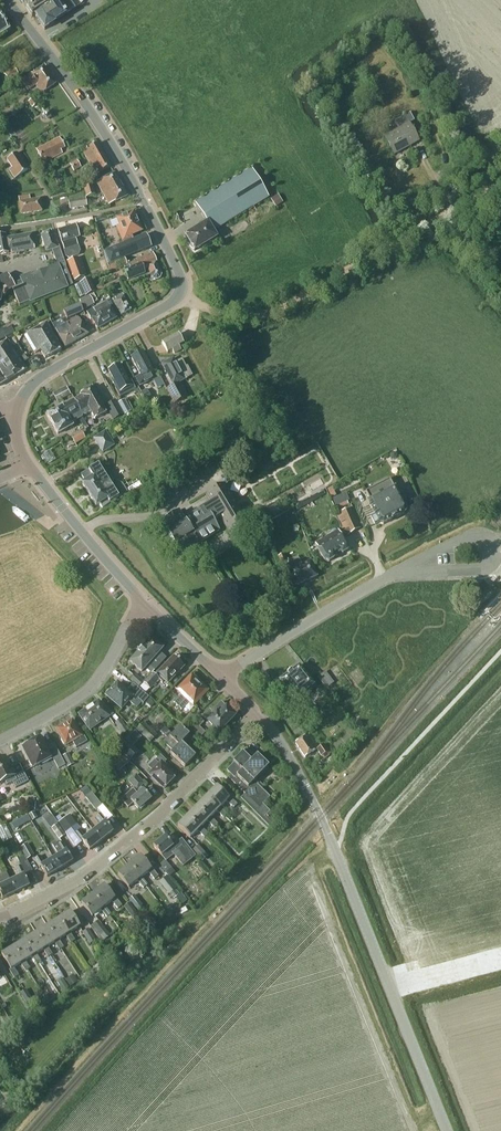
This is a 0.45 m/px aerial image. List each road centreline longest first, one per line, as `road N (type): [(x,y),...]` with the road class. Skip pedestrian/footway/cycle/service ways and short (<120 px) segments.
road 1 (unclassified): [(17,414),(42,376),(182,287),(131,177),(8,0)]
road 2 (unclassified): [(447,1130),(321,817),(259,713)]
road 3 (residential): [(0,917),(89,871),(153,821),(259,713)]
road 4 (residential): [(0,740),(91,687),(142,601)]
road 5 (residential): [(219,677),(393,572)]
road 6 (unclassified): [(142,601),(28,464)]
road 7 (residential): [(393,572),(492,564),(489,537),(466,537)]

